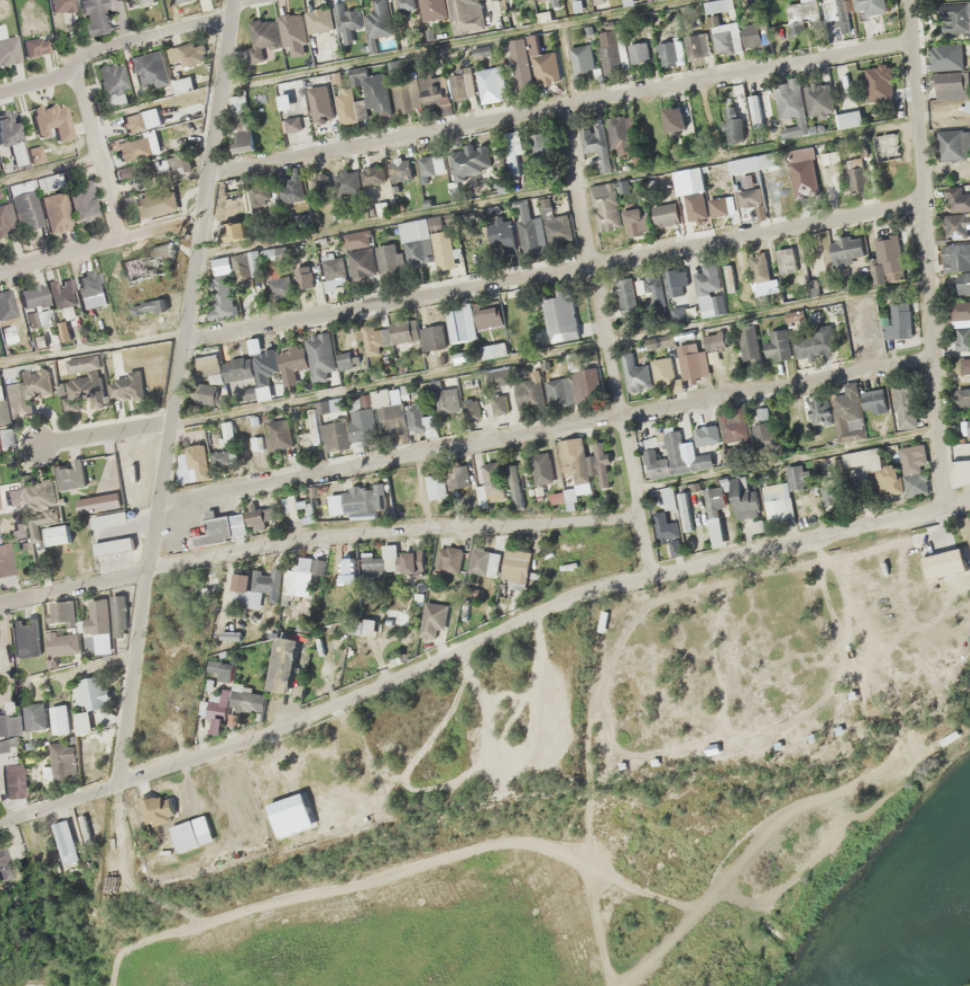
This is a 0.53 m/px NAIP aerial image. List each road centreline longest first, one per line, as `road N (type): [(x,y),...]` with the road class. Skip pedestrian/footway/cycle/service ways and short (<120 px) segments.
road 1 (tertiary): [(0,823),(343,699),(558,602),(944,507)]
road 2 (tertiary): [(117,786),(232,0)]
road 3 (residential): [(182,340),(924,200)]
road 4 (residential): [(205,175),(913,38)]
road 5 (residential): [(0,604),(285,541),(640,515)]
road 6 (track): [(592,859),(496,843),(197,921),(116,957),(113,985)]
road 7 (residential): [(565,104),(650,575)]
road 8 (residential): [(157,505),(621,414)]
road 9 (residential): [(621,414),(933,356)]
road 10 (residential): [(924,200),(944,507)]
road 11 (residential): [(230,13),(89,50),(75,70),(0,91)]
road 12 (residential): [(201,219),(0,270)]
road 13 (residential): [(910,0),(924,200)]
road 14 (residential): [(120,237),(75,70)]
road 15 (residential): [(170,423),(44,445)]

